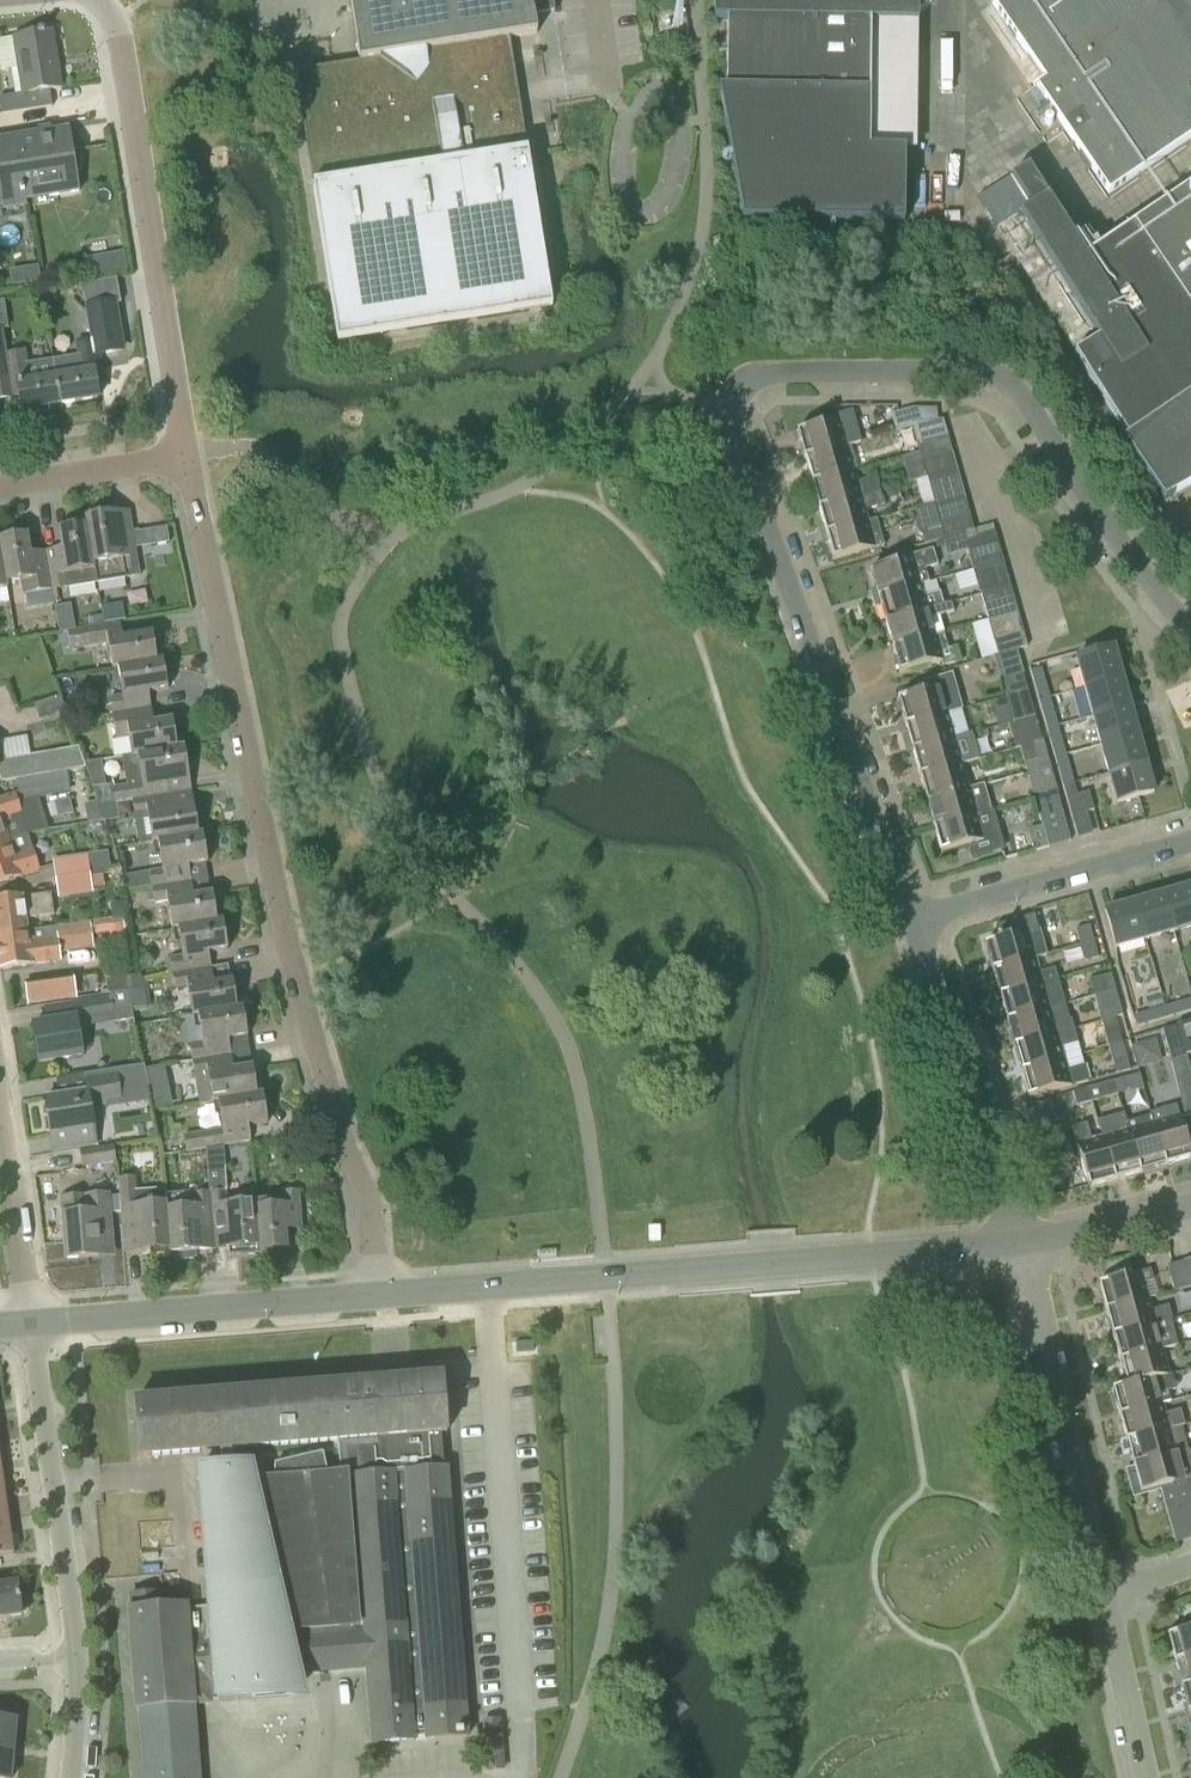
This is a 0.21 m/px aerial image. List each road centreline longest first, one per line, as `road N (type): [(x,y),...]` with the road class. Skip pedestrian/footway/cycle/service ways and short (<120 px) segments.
road 1 (residential): [(381,1295),(367,1193),(342,1144),(291,961),(185,454)]
road 2 (unclassified): [(381,1295),(1026,1245)]
road 3 (residential): [(1190,631),(1148,585),(1002,379),(961,371),(766,373),(744,388)]
road 4 (residential): [(911,919),(732,412),(744,388)]
road 5 (residential): [(185,454),(107,9),(98,0)]
road 6 (unclassified): [(1106,1592),(1026,1245)]
road 7 (unclassified): [(30,1323),(381,1295)]
road 8 (residential): [(1026,1245),(911,919)]
road 9 (residential): [(77,1655),(30,1323)]
road 10 (residential): [(911,919),(1190,842)]
road 11 (residential): [(0,1135),(30,1323)]
road 12 (unclassified): [(1150,1777),(1106,1592)]
road 13 (residential): [(0,486),(185,454)]
road 14 (unclassified): [(1026,1245),(1190,1204)]
road 15 (residential): [(71,1777),(77,1655)]

